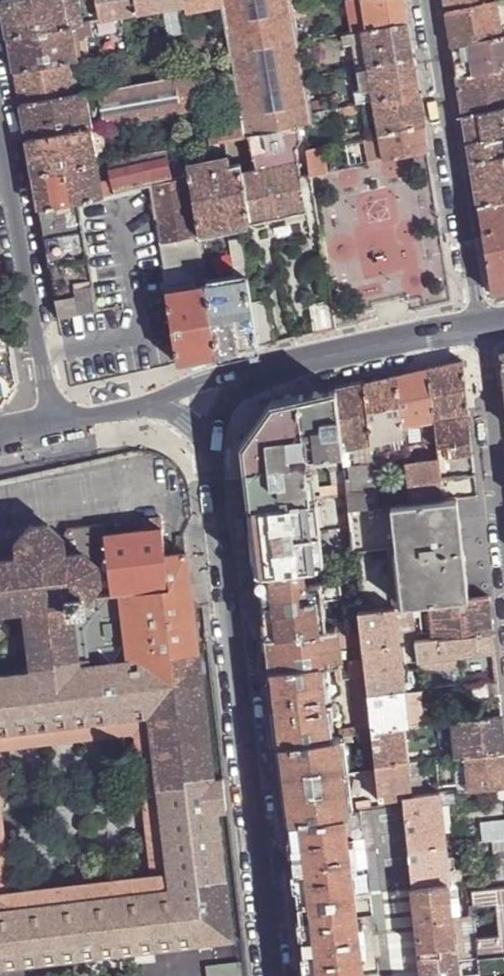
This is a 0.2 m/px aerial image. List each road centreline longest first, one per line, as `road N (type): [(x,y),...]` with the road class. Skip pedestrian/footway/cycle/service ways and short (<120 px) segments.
road 1 (residential): [(270,975),(212,461)]
road 2 (unclassified): [(424,0),(482,328)]
road 3 (residential): [(51,423),(0,139)]
road 4 (residential): [(503,531),(482,328)]
road 5 (secondary): [(482,328),(286,370)]
road 6 (secondary): [(286,370),(203,380),(114,413)]
road 7 (residential): [(212,461),(220,412),(286,370)]
road 8 (residential): [(212,461),(198,436),(166,414),(114,413)]

